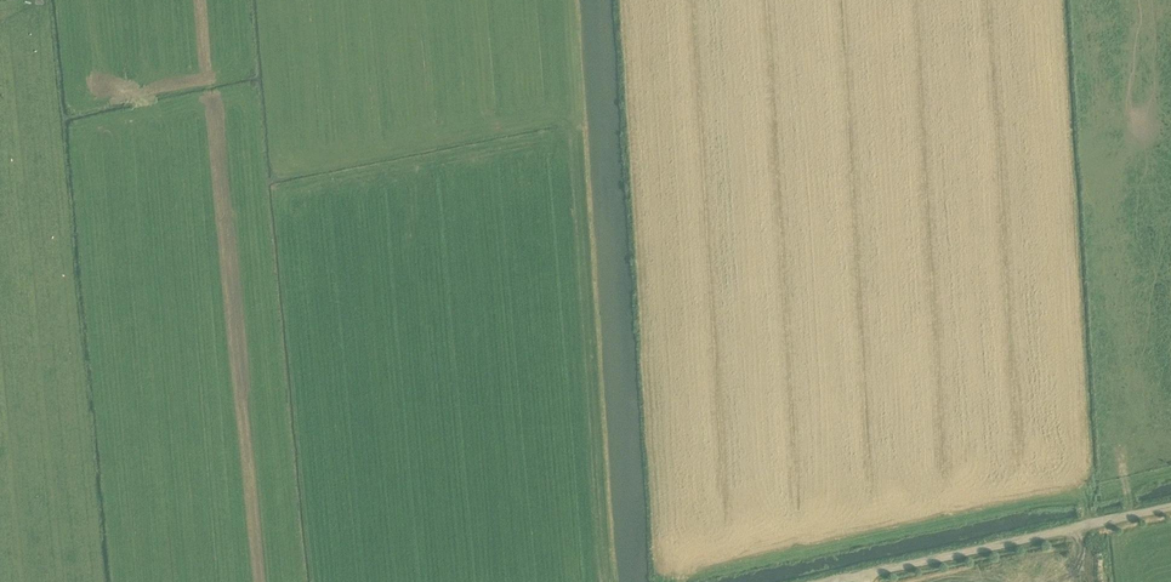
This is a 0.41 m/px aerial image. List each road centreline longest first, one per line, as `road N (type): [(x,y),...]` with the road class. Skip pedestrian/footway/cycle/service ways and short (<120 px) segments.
road 1 (unclassified): [(830,581),(1170,506)]

